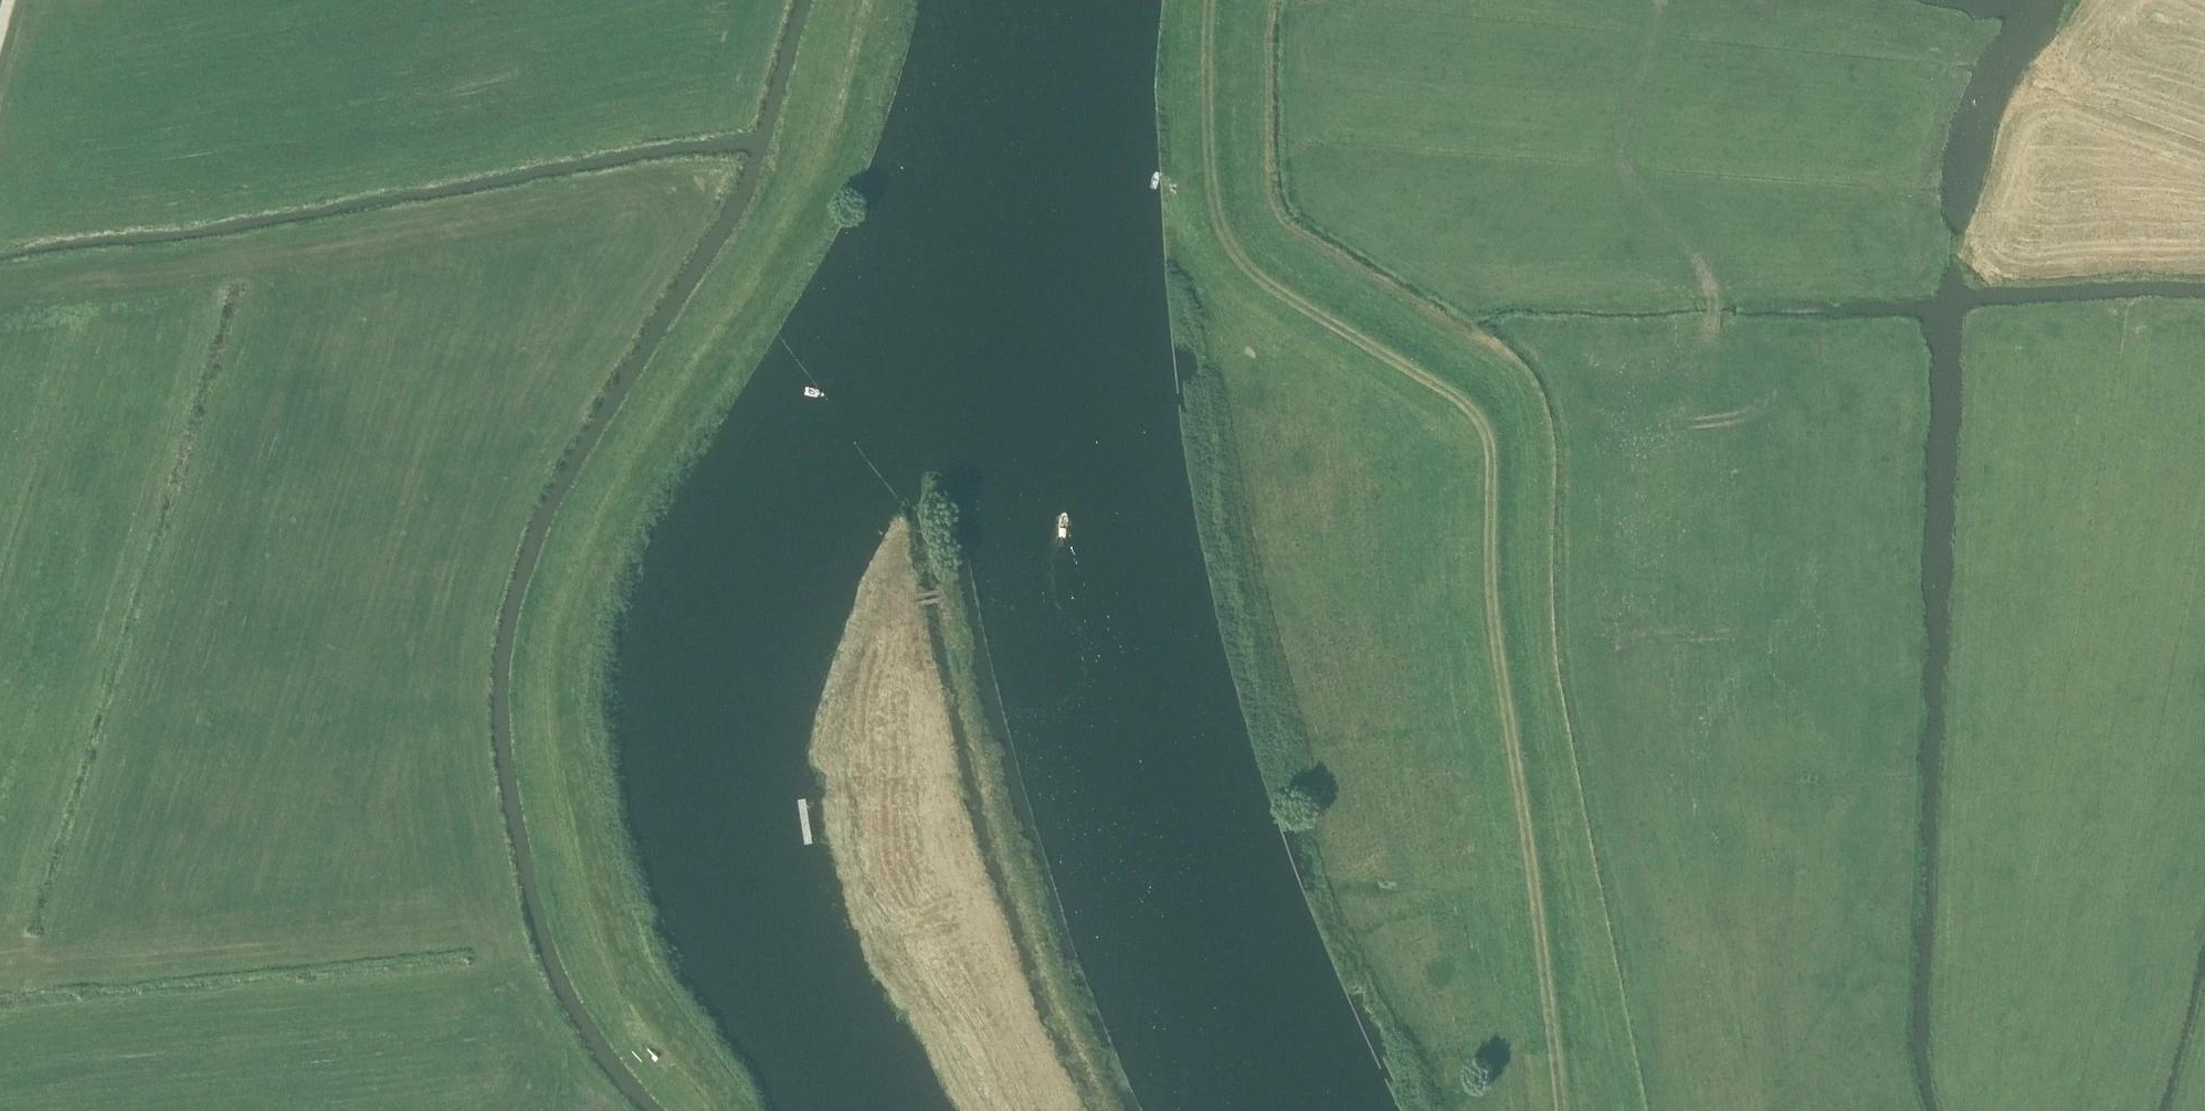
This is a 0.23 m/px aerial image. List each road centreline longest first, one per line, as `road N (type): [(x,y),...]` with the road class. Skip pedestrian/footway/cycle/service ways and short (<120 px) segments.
road 1 (track): [(1572,1110),(1507,608),(1508,399),(1246,212),(1228,0)]
road 2 (track): [(1665,0),(1711,289),(1689,361)]

